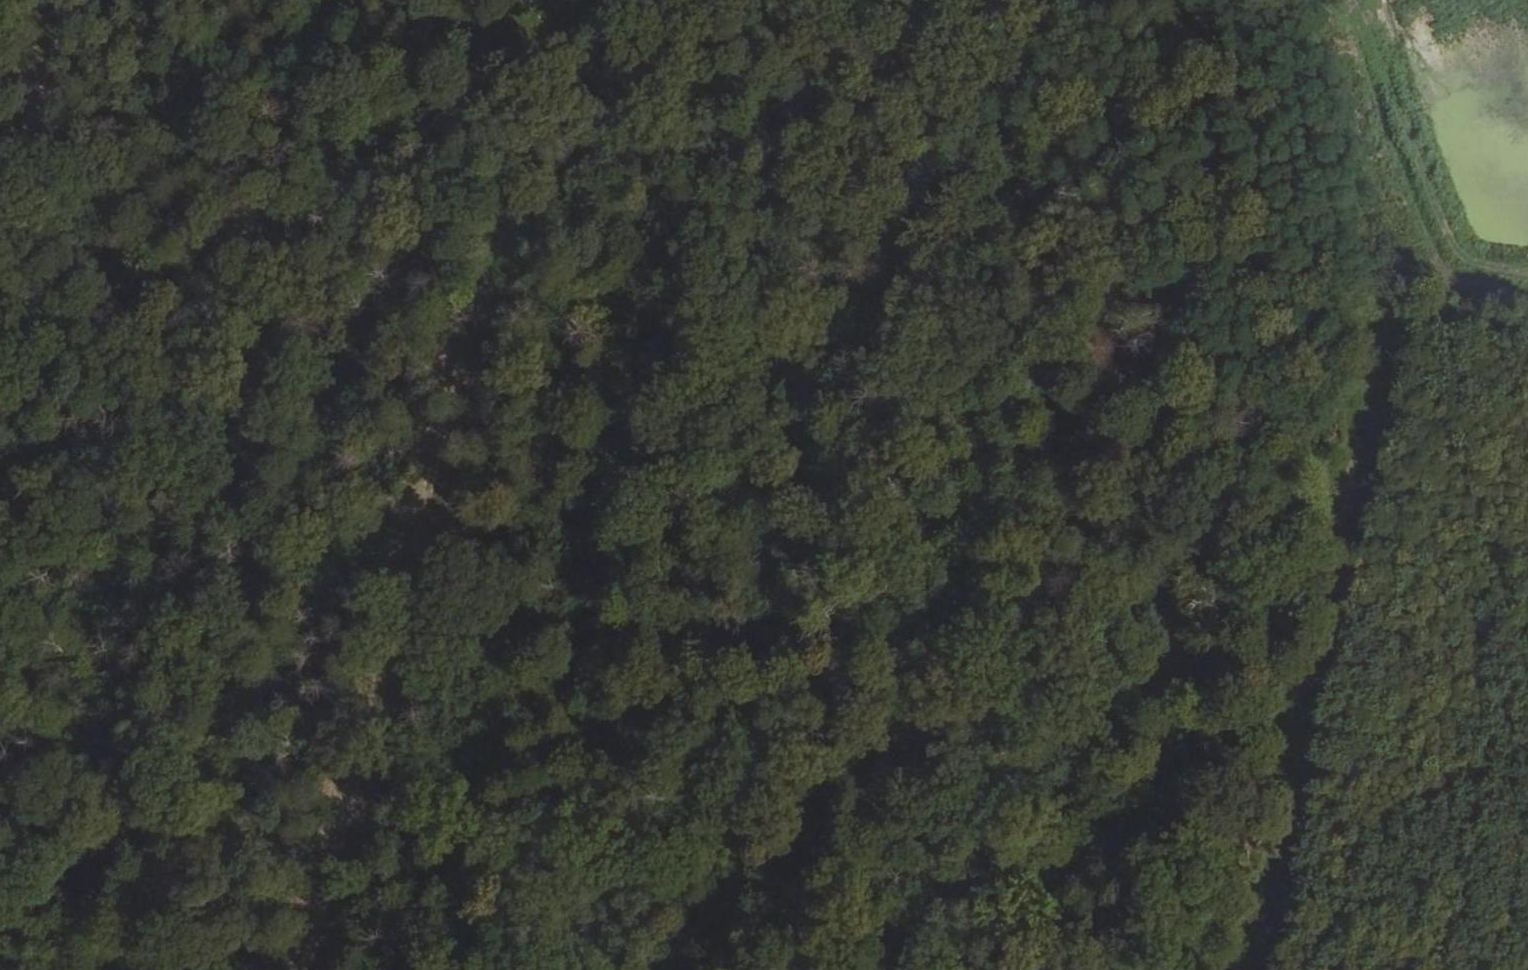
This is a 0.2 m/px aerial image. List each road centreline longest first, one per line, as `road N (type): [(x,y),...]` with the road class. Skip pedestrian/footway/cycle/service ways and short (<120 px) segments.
road 1 (track): [(1339,0),(1455,262),(1527,278)]

